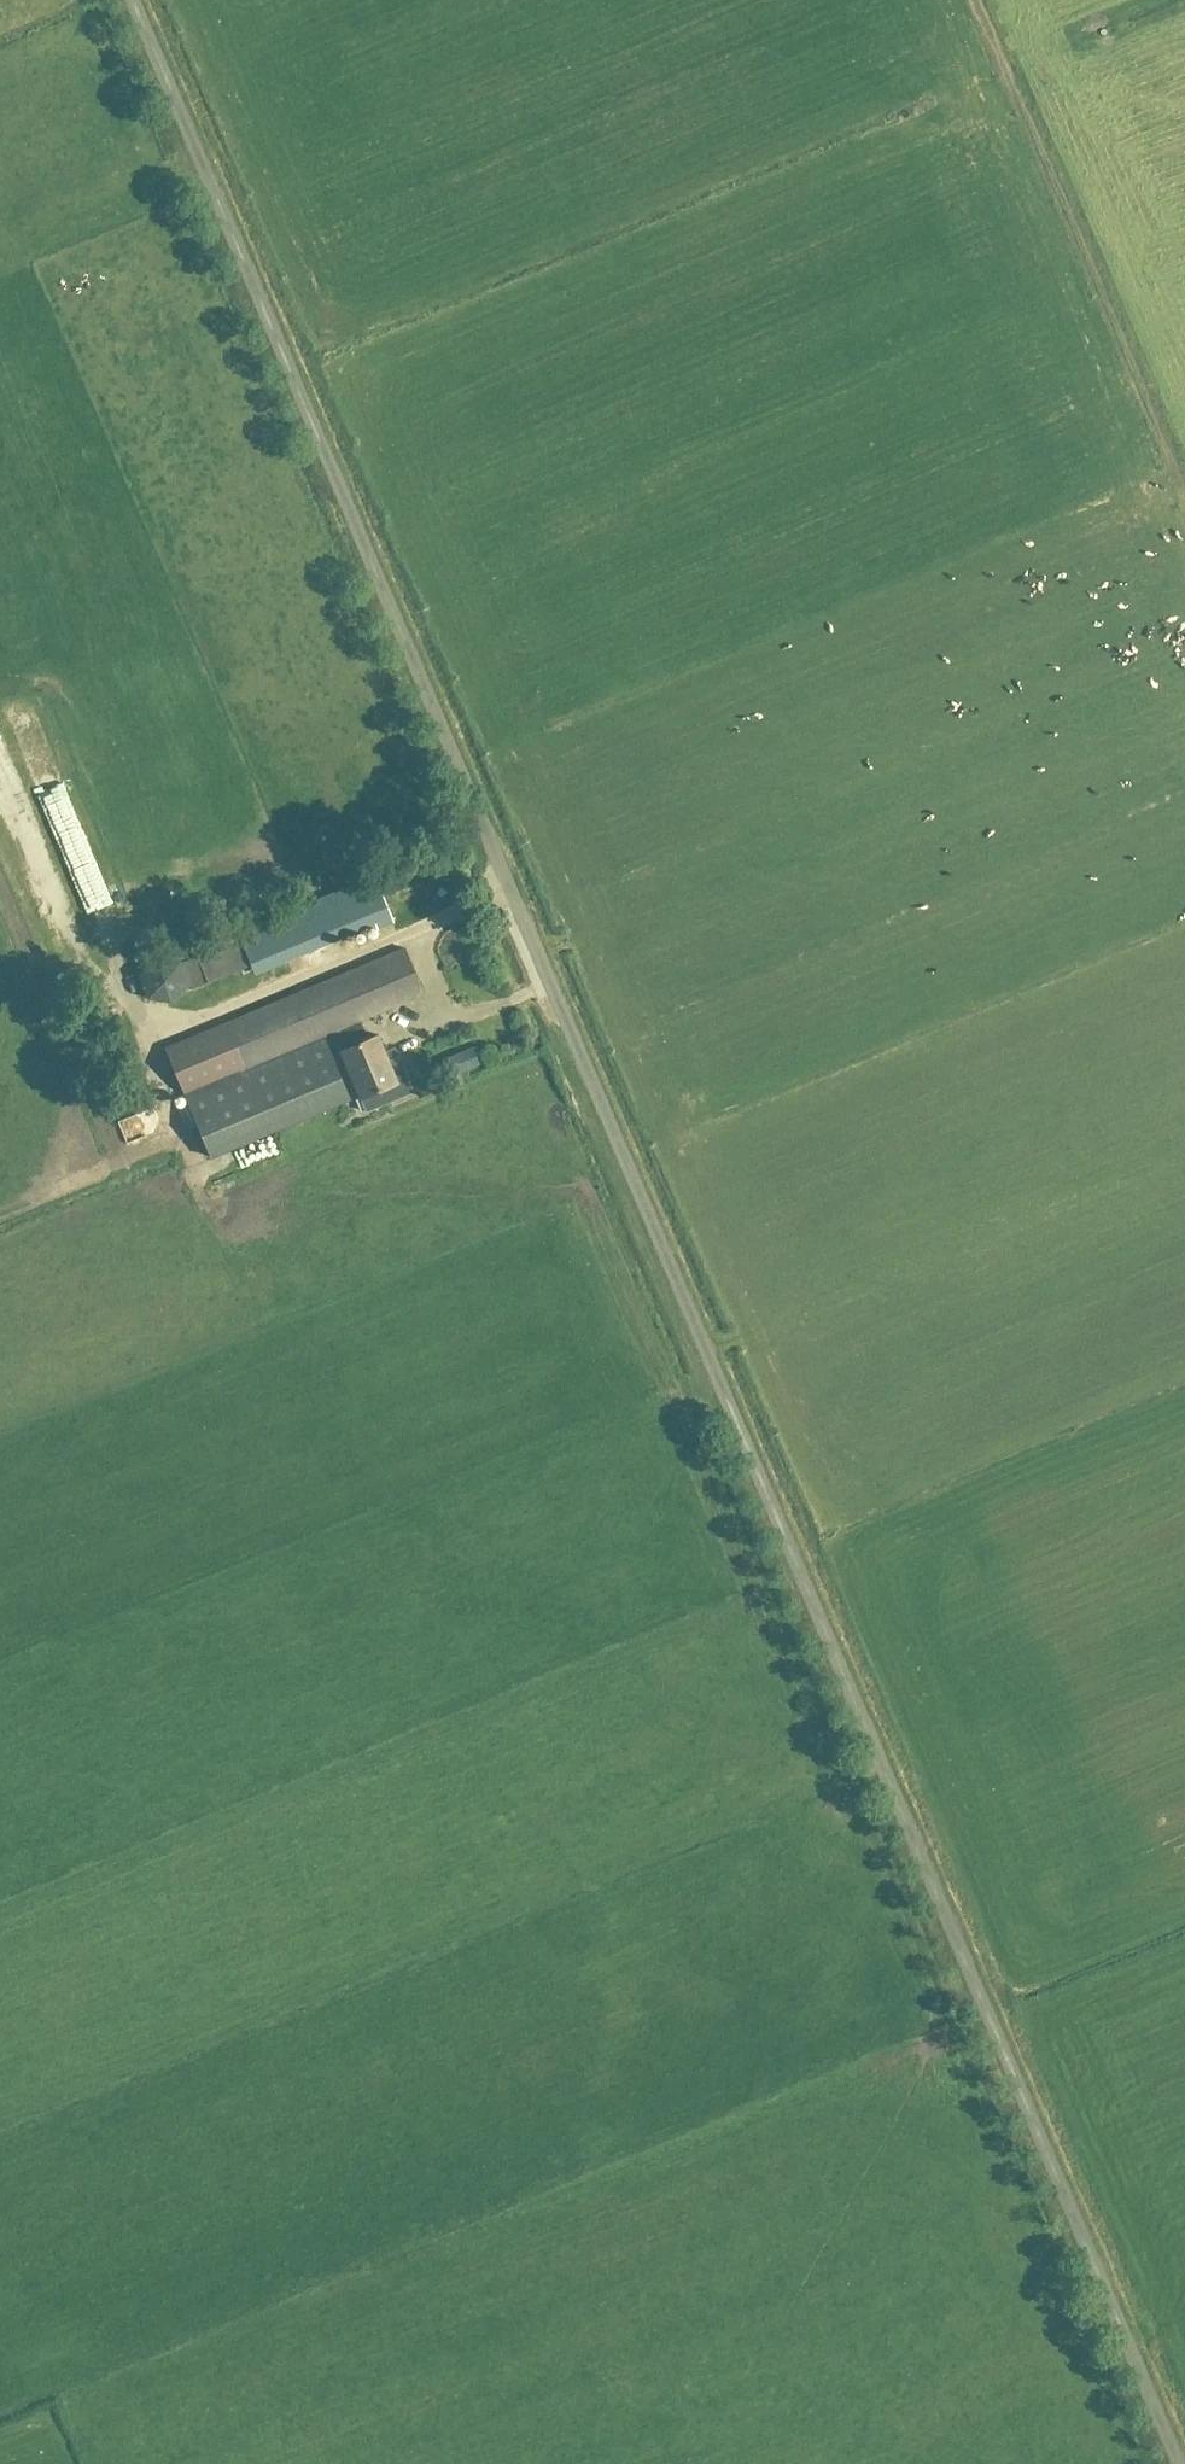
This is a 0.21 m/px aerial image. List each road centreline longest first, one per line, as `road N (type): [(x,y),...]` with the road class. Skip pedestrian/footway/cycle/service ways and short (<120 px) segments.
road 1 (unclassified): [(1174,2463),(134,0)]

